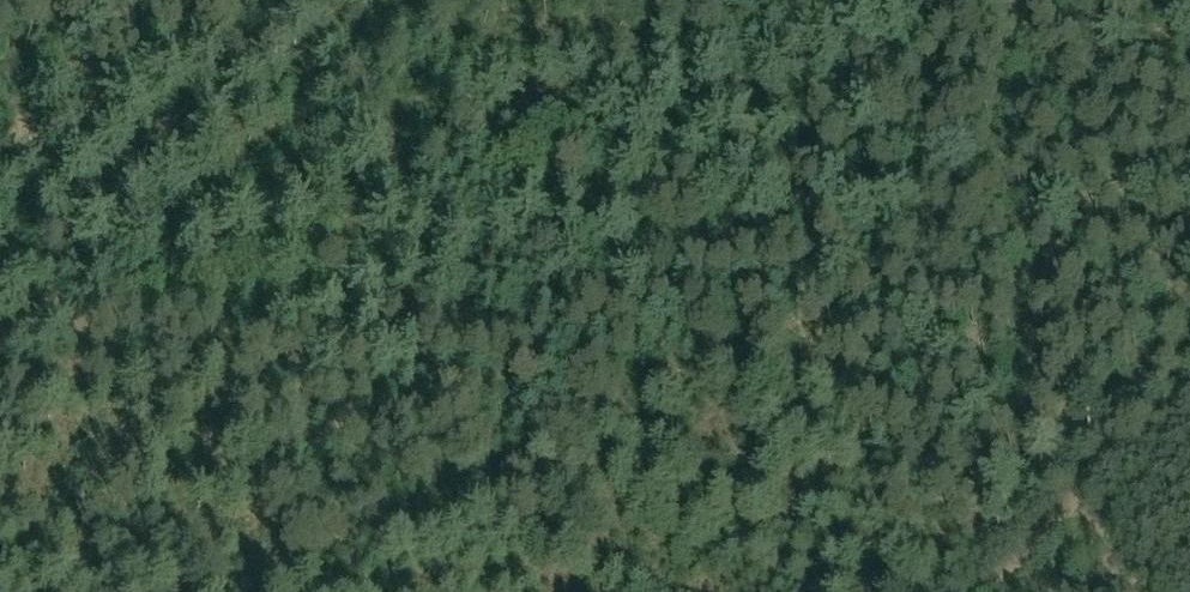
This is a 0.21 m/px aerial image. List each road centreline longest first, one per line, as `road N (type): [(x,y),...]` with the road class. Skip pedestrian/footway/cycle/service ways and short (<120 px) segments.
road 1 (track): [(0,161),(345,0)]
road 2 (track): [(962,591),(1112,457),(1189,400)]

